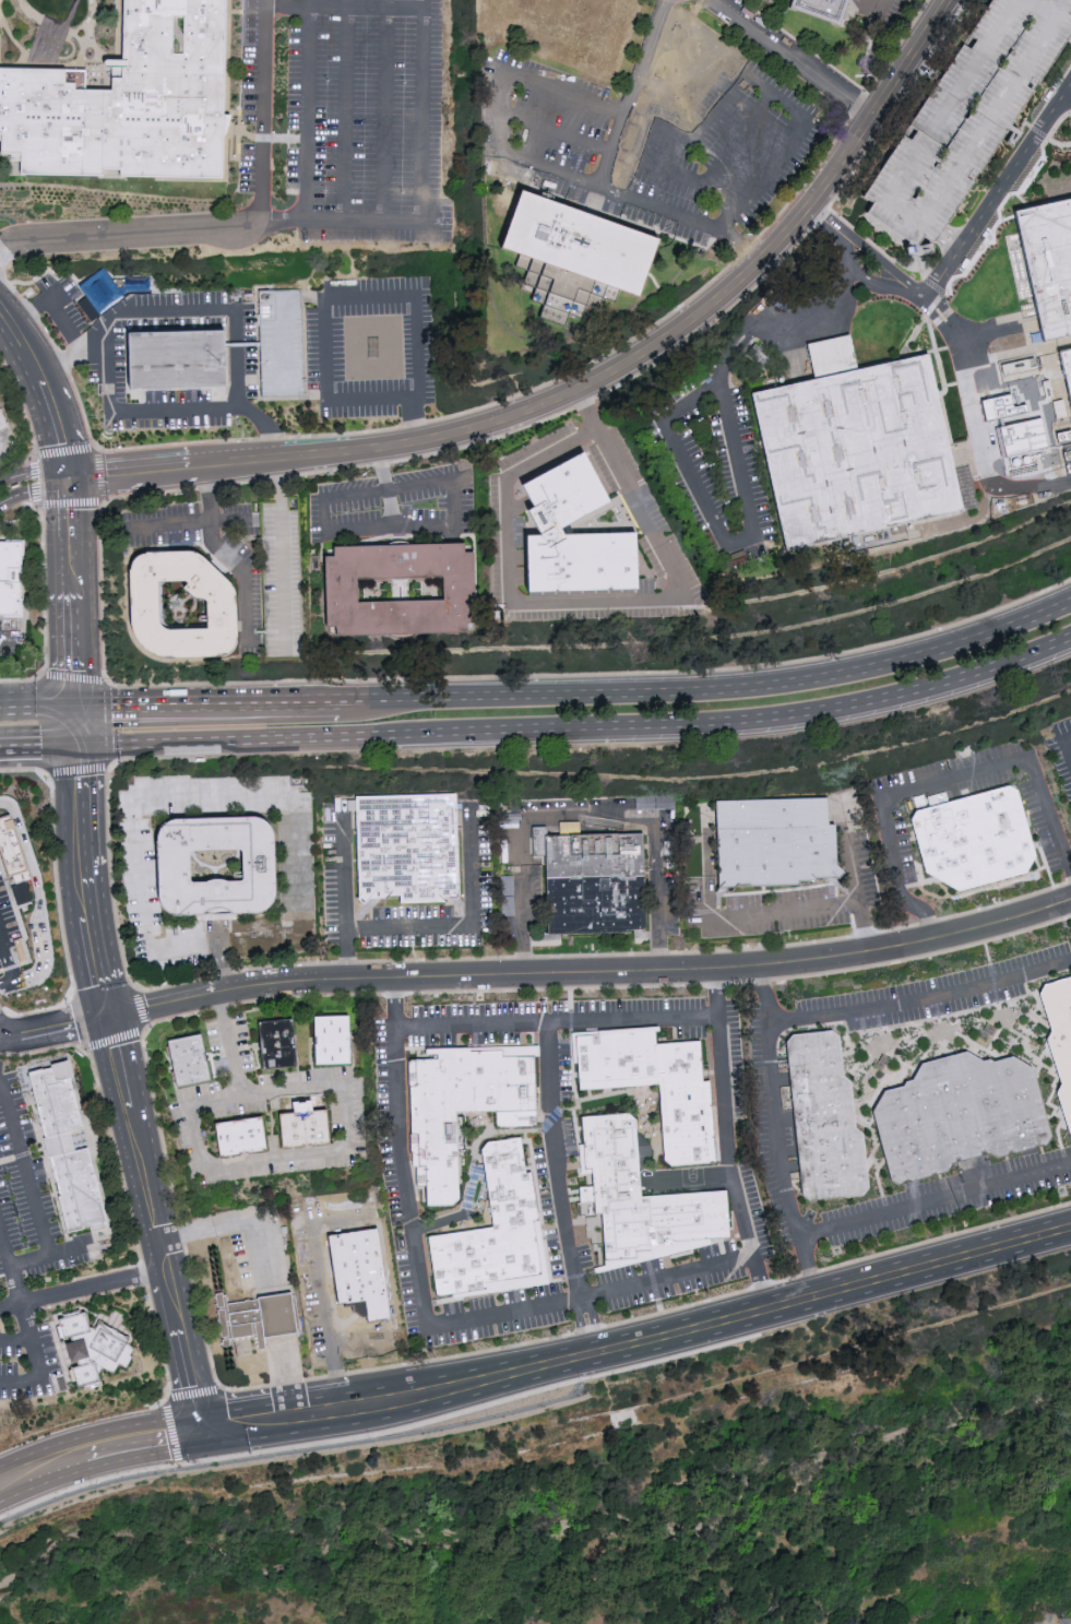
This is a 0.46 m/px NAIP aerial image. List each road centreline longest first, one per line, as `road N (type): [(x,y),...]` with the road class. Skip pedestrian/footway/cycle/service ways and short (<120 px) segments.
road 1 (tertiary): [(951,0),(793,232),(680,334),(588,389),(505,423),(403,448),(69,478)]
road 2 (tertiary): [(108,1017),(217,992),(314,982),(780,965),(963,934),(1070,900)]
road 3 (tertiary): [(203,1424),(618,1353),(1070,1228)]
road 4 (primary): [(1070,600),(961,642),(841,674),(754,686),(338,699)]
road 5 (primary): [(367,738),(759,725),(972,680),(1070,643)]
road 6 (tertiary): [(203,1424),(108,1017),(85,890),(76,742)]
road 7 (residential): [(0,249),(29,239),(257,227)]
road 8 (primary): [(338,699),(106,698)]
road 9 (tertiary): [(75,697),(69,478)]
road 10 (secondary): [(203,1424),(131,1425),(0,1466)]
road 11 (residential): [(258,186),(261,0)]
road 12 (tertiary): [(69,478),(50,391),(0,311)]
road 13 (primary): [(76,742),(234,739)]
road 14 (primary): [(234,739),(367,738)]
road 15 (secondary): [(87,1465),(169,1445),(203,1424)]

